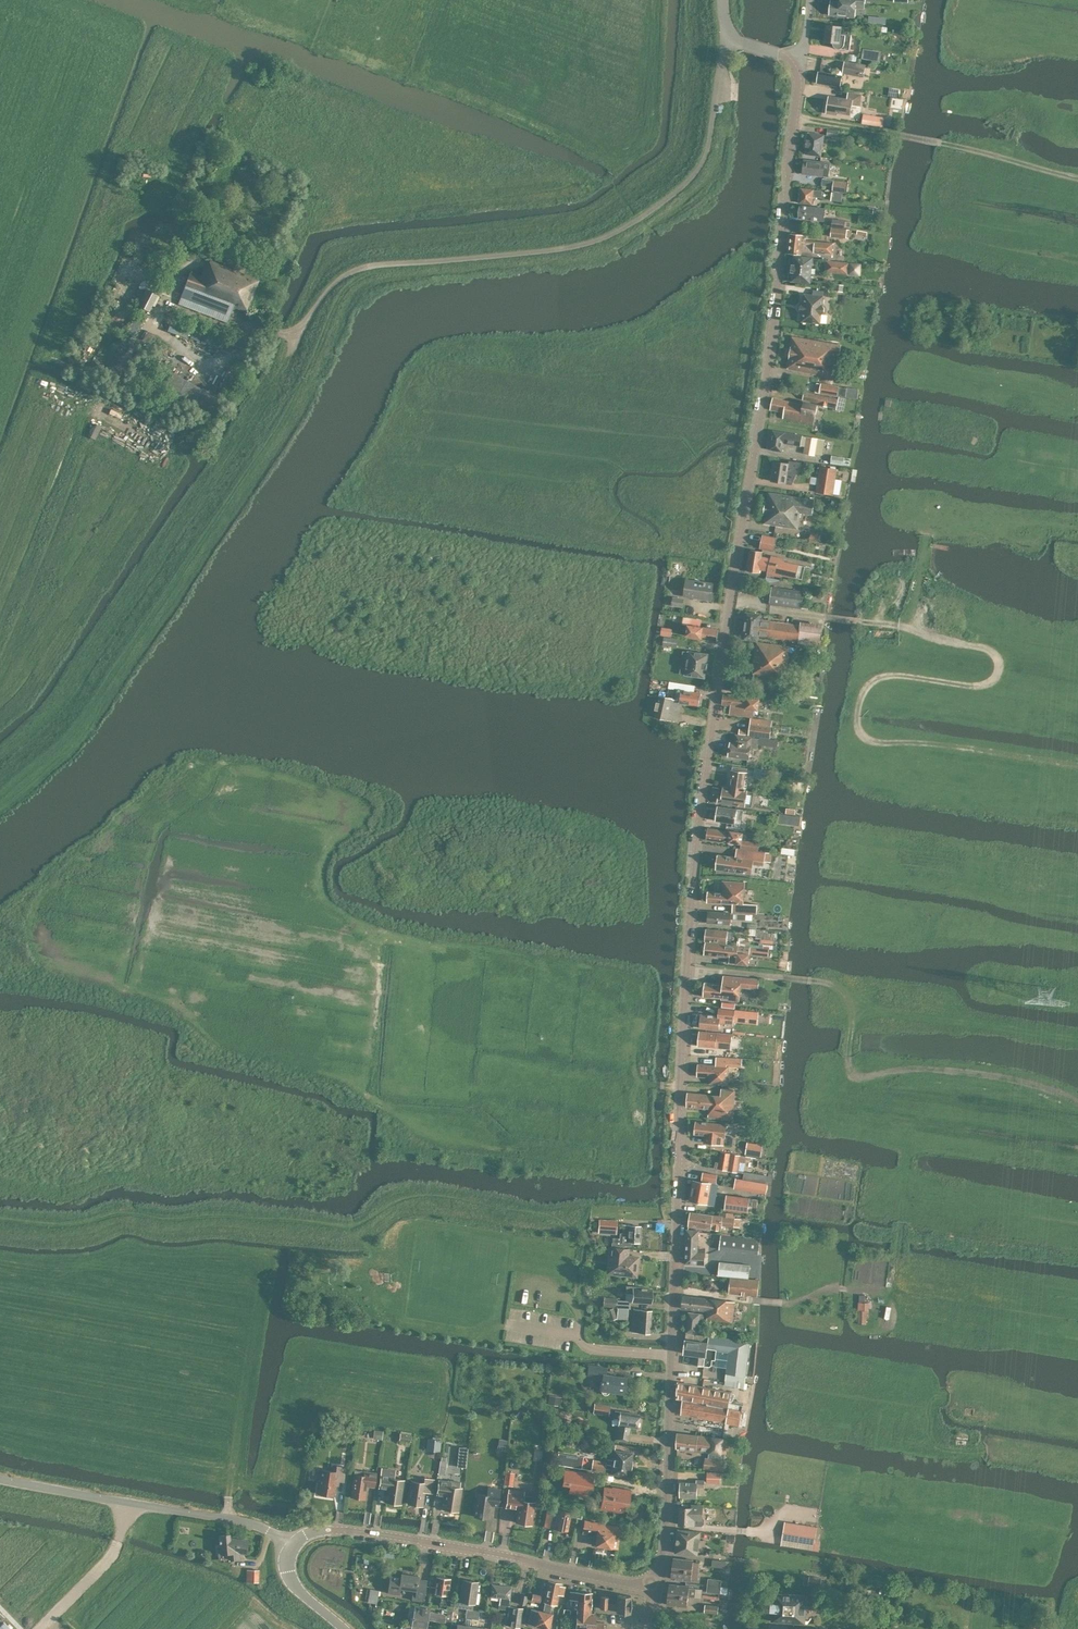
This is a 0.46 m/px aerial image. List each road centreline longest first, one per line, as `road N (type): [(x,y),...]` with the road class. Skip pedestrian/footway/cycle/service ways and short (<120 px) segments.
road 1 (tertiary): [(672,1354),(691,911),(774,308),(800,54)]
road 2 (track): [(1077,765),(866,739),(857,728),(860,694),(877,676),(978,684),(995,675),(998,657),(976,643),(898,625),(823,616)]
road 3 (track): [(1077,1100),(996,1074),(912,1068),(857,1076),(848,1066),(849,1006),(832,983),(688,967)]
road 4 (tertiary): [(652,1585),(355,1531),(316,1529),(292,1542)]
road 5 (unclassified): [(292,1542),(247,1520),(0,1478)]
road 6 (track): [(795,117),(1077,176)]
road 7 (tertiary): [(665,1537),(672,1354)]

